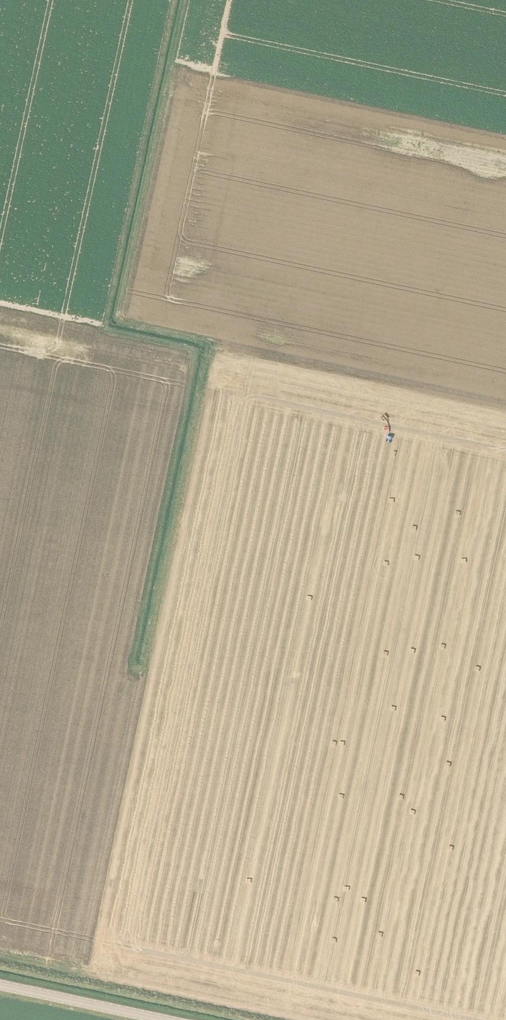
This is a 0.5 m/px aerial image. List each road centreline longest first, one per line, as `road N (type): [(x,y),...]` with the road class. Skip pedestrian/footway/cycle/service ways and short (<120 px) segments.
road 1 (unclassified): [(164,1019),(0,985)]

